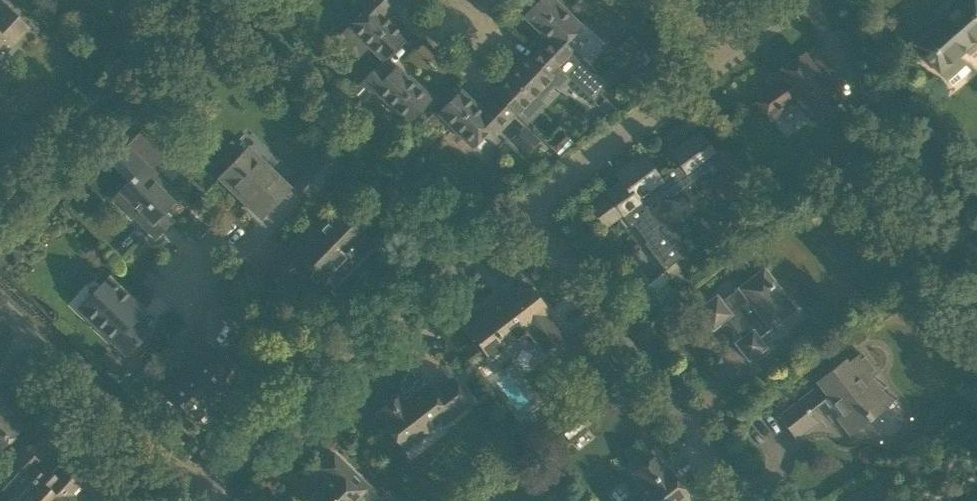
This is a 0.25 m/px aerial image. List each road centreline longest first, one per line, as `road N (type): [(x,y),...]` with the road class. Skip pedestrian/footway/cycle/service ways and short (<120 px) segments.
road 1 (residential): [(726,500),(523,217)]
road 2 (tertiary): [(199,490),(0,301)]
road 3 (residential): [(314,391),(523,217)]
road 4 (residential): [(523,217),(718,65)]
road 5 (residential): [(314,391),(216,289),(208,267),(216,245)]
road 6 (residential): [(199,490),(314,391)]

